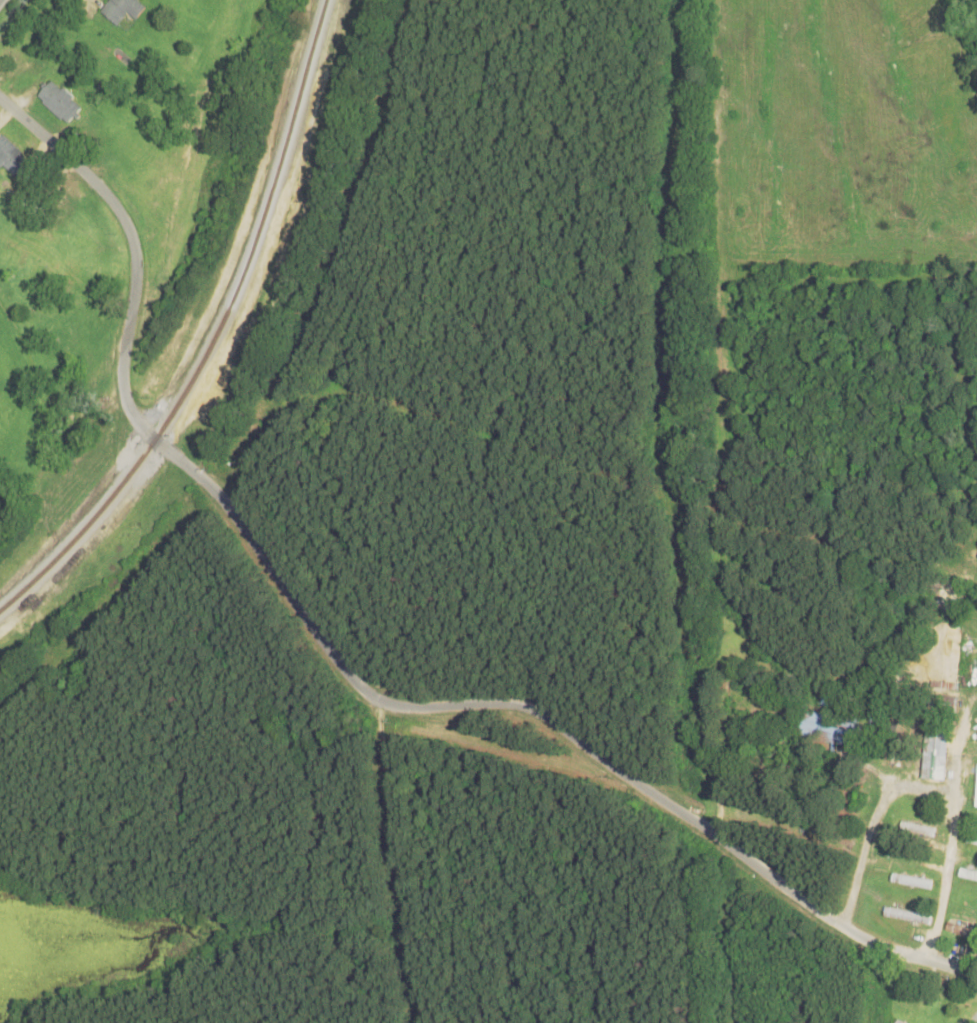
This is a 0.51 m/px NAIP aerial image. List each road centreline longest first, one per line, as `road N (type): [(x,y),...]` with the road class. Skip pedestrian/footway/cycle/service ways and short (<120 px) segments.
road 1 (residential): [(433,1022),(372,701),(214,486),(129,412),(121,379),(137,249),(113,199),(0,97)]
road 2 (residential): [(976,977),(869,942),(812,911),(526,704),(372,701)]

